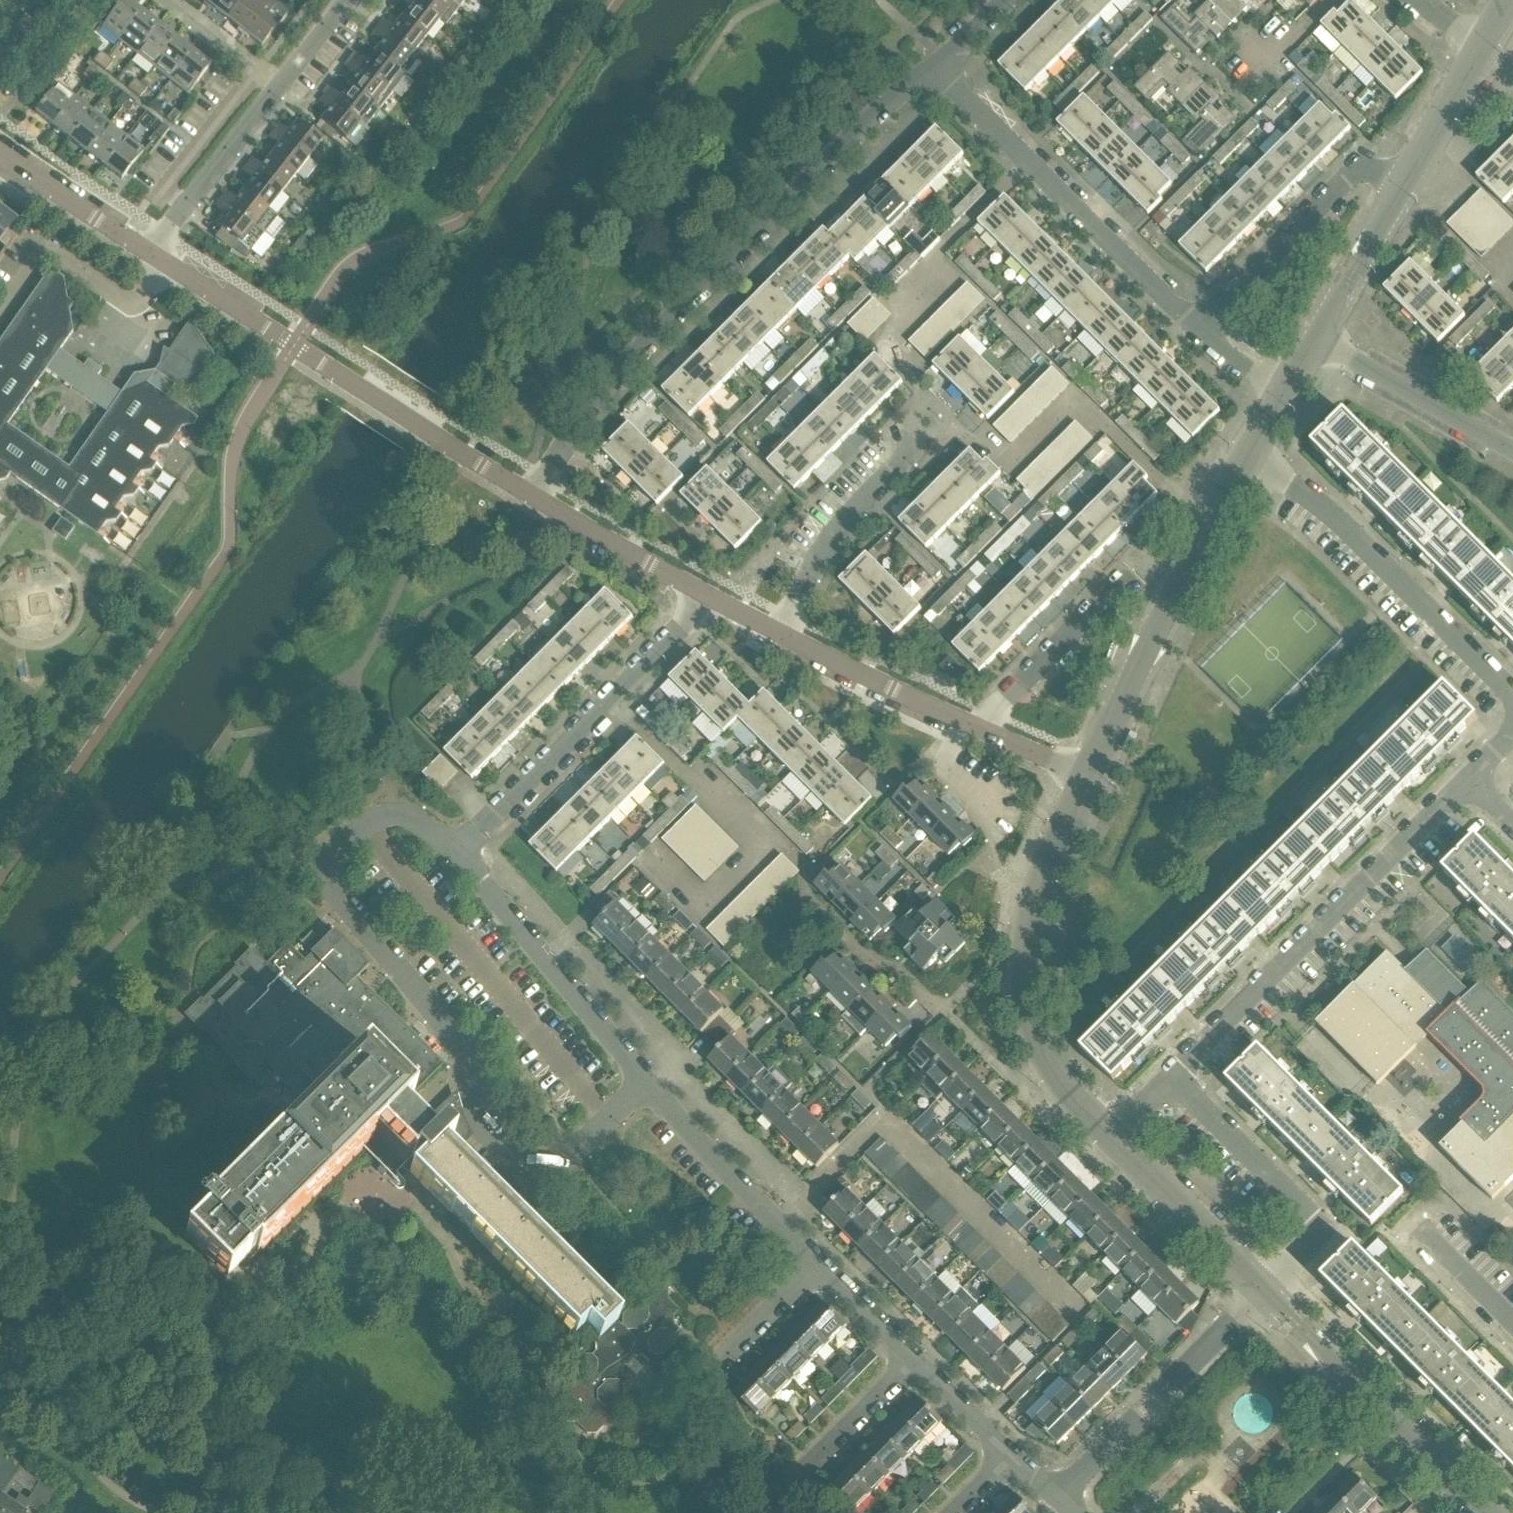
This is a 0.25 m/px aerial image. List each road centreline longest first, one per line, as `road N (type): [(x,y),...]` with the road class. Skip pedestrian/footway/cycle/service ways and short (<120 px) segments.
road 1 (residential): [(453,855),(413,821),(385,814),(348,835),(327,865),(332,896),(441,1010),(465,1052),(472,1094),(496,1143),(544,1153),(575,1146),(645,1086)]
road 2 (residential): [(529,494),(622,373),(935,68)]
road 3 (residential): [(1058,1499),(1007,1456),(645,1086)]
road 4 (residential): [(1167,1077),(1470,778)]
road 5 (residential): [(1110,1135),(1036,1051),(1019,1006),(1026,929),(1090,778)]
road 6 (residential): [(1090,778),(1260,443)]
road 7 (residential): [(1195,332),(935,68)]
road 8 (residential): [(453,855),(664,652),(705,594)]
road 9 (residential): [(1512,696),(1260,443)]
road 10 (unclassified): [(433,436),(150,254)]
road 11 (residential): [(150,254),(346,0)]
road 12 (residential): [(1489,1512),(1267,1289)]
road 13 (residential): [(645,1086),(453,855)]
road 14 (residential): [(1058,1499),(1267,1289)]
road 15 (residential): [(1267,1289),(1302,1248),(1300,1207),(1167,1077)]
road 16 (residential): [(1195,332),(1357,169),(1405,177)]
road 17 (residential): [(779,633),(803,574),(914,443)]
road 18 (residential): [(1512,454),(1316,339)]
road 19 (residential): [(979,729),(779,633)]
road 20 (residential): [(1267,1289),(1110,1135)]
road 21 (residential): [(705,594),(529,494)]
road 22 (residential): [(979,729),(1117,585)]
road 23 (residential): [(1316,339),(1405,177)]
road 24 (unclassified): [(150,254),(0,154)]
road 25 (residential): [(1405,177),(1483,48)]
road 26 (residential): [(1512,1332),(1407,1224)]
road 27 (residential): [(1090,778),(979,729)]

